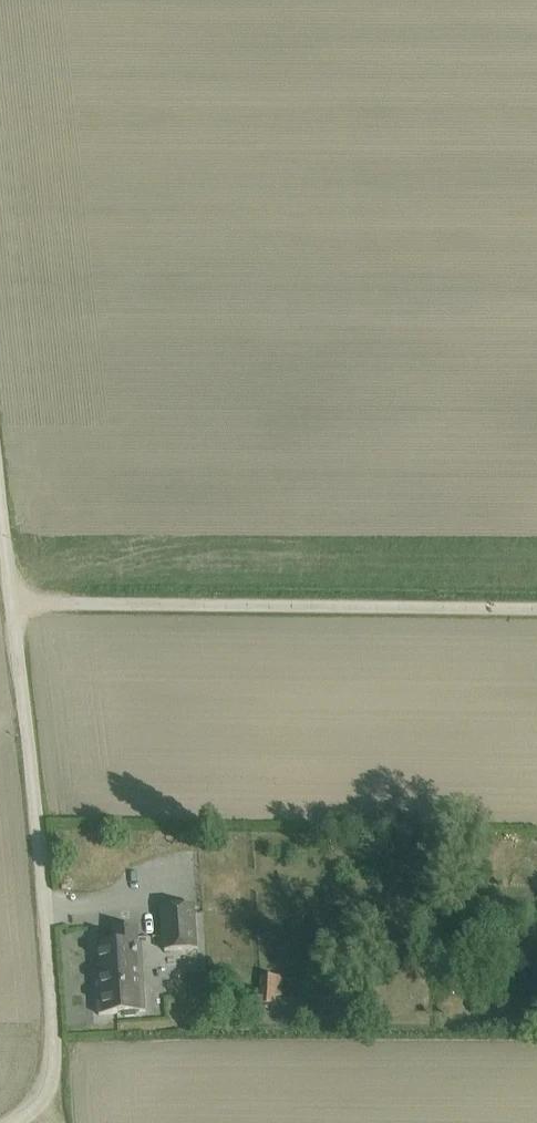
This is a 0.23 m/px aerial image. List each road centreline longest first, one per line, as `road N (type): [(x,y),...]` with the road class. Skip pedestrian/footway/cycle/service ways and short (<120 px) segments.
road 1 (unclassified): [(16,1122),(46,1096),(56,1045),(12,604)]
road 2 (unclassified): [(12,604),(536,609)]

